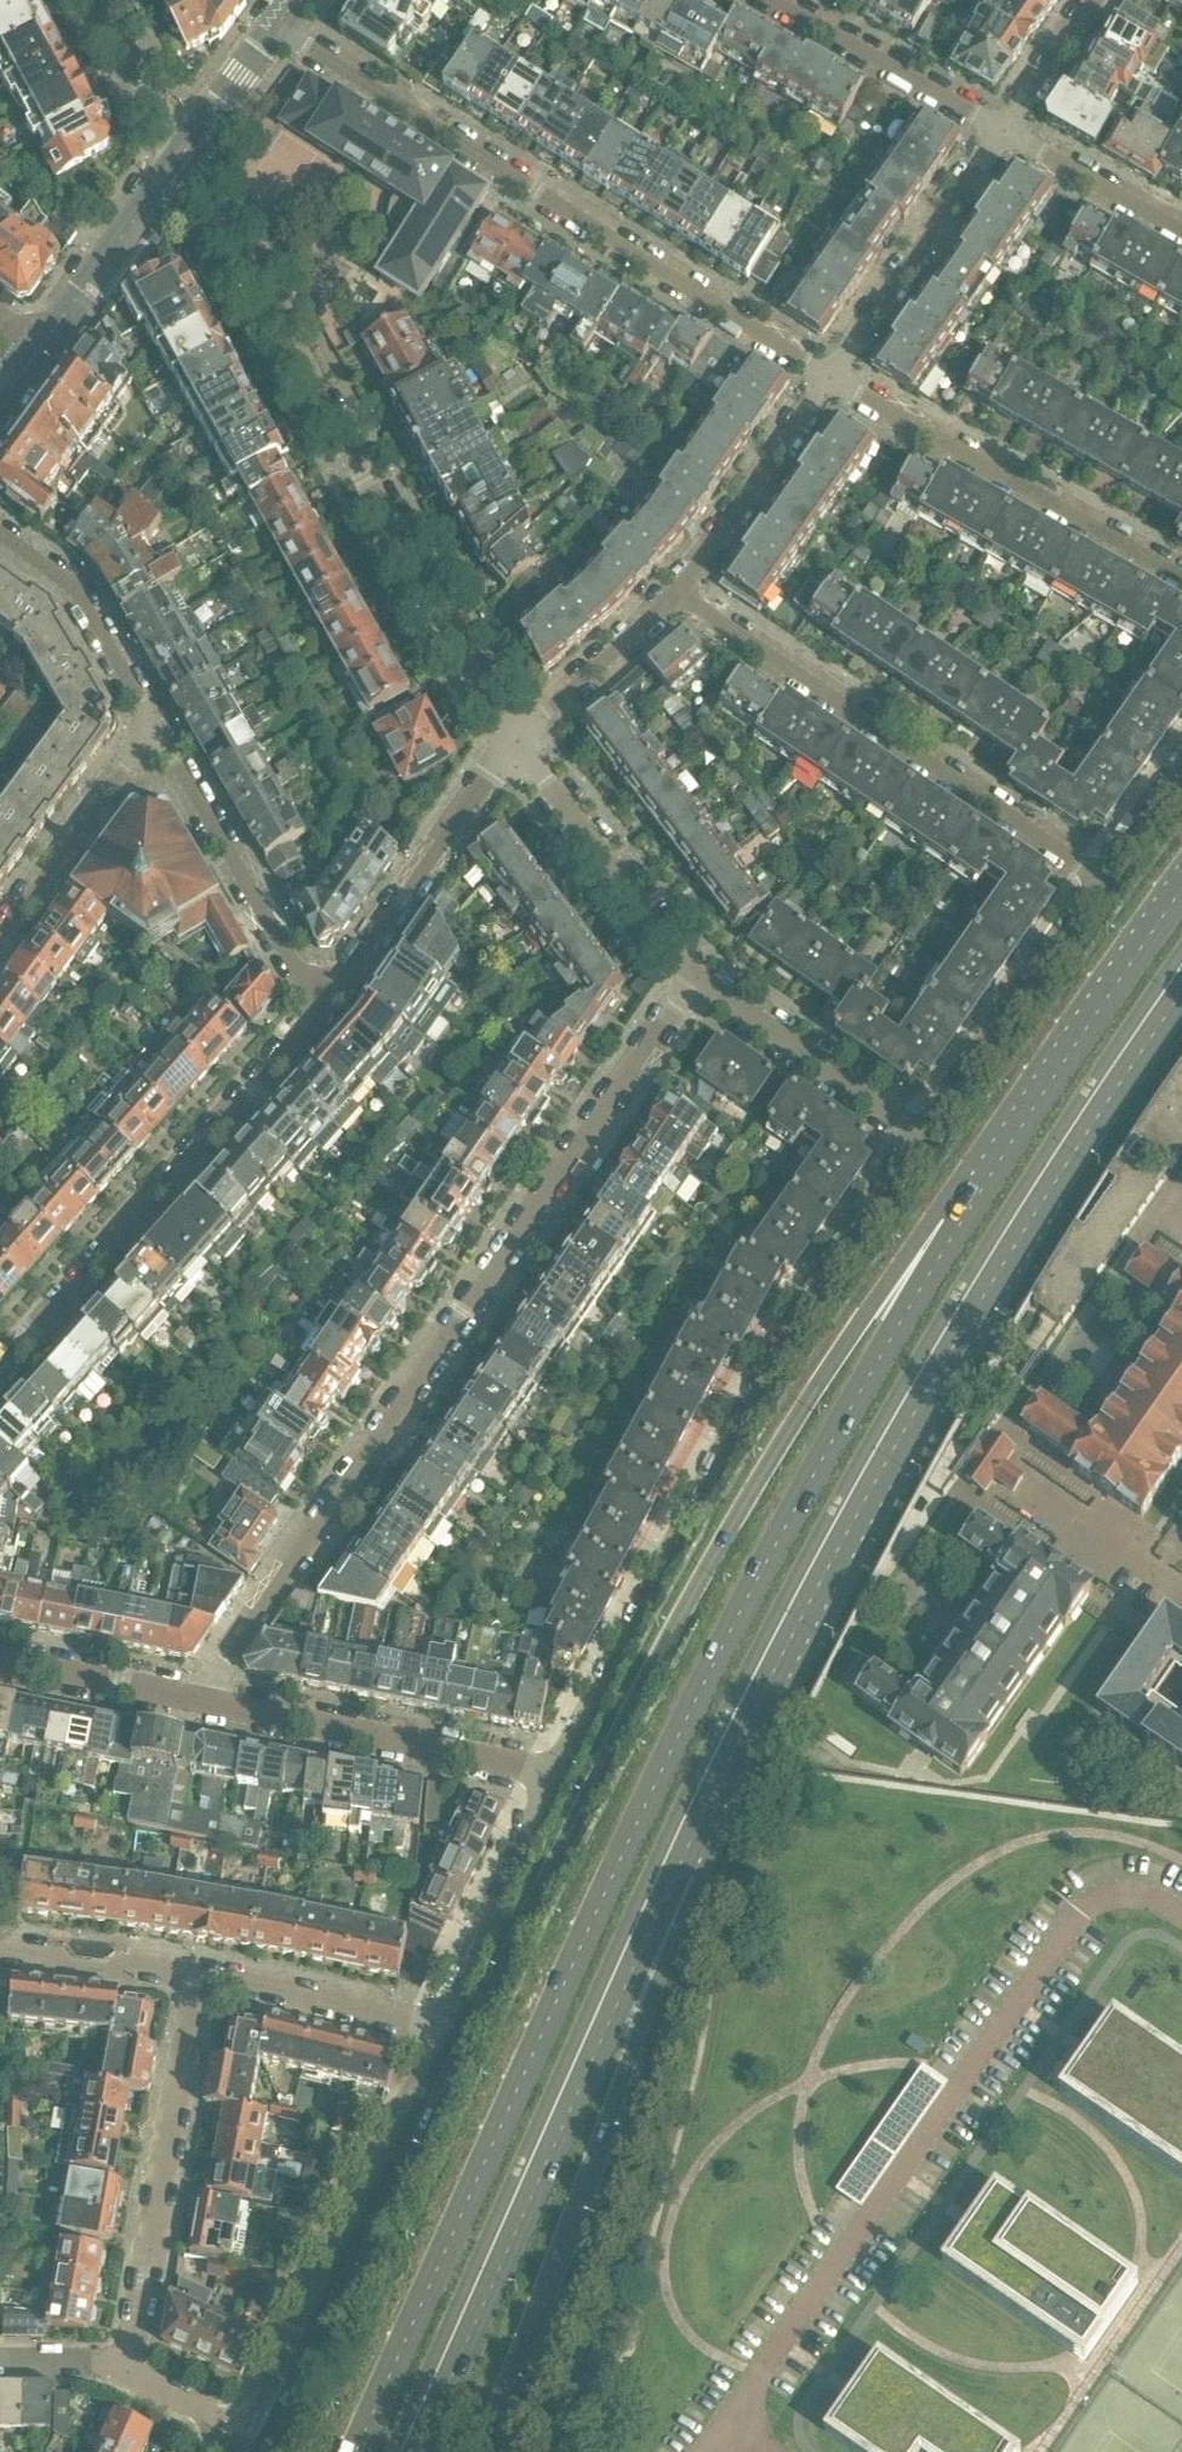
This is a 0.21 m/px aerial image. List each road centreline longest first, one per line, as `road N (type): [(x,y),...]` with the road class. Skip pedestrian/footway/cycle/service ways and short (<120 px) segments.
road 1 (primary): [(1034,1107),(933,1214),(725,1534),(612,1742),(297,2381),(250,2451)]
road 2 (primary): [(1034,1107),(769,1555),(650,1791),(357,2451)]
road 3 (primary): [(717,1785),(914,1415),(1039,1206),(1181,992)]
road 4 (residential): [(198,1699),(699,975)]
road 5 (residential): [(925,1135),(776,1358),(554,1777)]
road 6 (primary): [(419,2451),(717,1785)]
road 7 (primary): [(480,2451),(701,1881),(717,1785)]
road 8 (residential): [(511,741),(181,150)]
road 9 (residential): [(280,27),(831,376)]
road 10 (residential): [(677,591),(1104,878)]
road 11 (residential): [(0,1372),(329,999)]
road 12 (residential): [(439,2028),(273,2373),(244,2451)]
road 13 (residential): [(125,2372),(201,1971)]
road 14 (residential): [(1181,576),(831,376)]
road 15 (residential): [(554,1777),(198,1699)]
road 16 (residential): [(329,999),(296,969),(157,727)]
road 17 (residential): [(329,999),(511,741)]
road 18 (residential): [(925,1135),(1104,878)]
road 19 (residential): [(699,975),(511,741)]
road 20 (residential): [(831,376),(1004,132)]
road 21 (residential): [(925,1135),(699,975)]
road 22 (residential): [(554,1777),(439,2028)]
road 23 (residential): [(1004,132),(774,0)]
road 24 (residential): [(677,591),(831,376)]
road 25 (primary): [(1181,889),(1034,1107)]
road 26 (residential): [(0,937),(157,727)]
road 27 (residential): [(0,533),(79,594),(157,727)]
road 28 (residential): [(37,353),(181,150)]
road 29 (residential): [(439,2028),(201,1971)]
road 30 (residential): [(511,741),(677,591)]
road 31 (residential): [(201,1971),(136,1961),(109,1970),(0,1948)]
road 32 (residential): [(1181,232),(1004,132)]
road 33 (residential): [(198,1699),(0,1658)]
road 34 (residential): [(181,150),(100,0)]
road 35 (residential): [(1038,1505),(1181,1594)]
road 36 (residential): [(1004,132),(1095,0)]
road 37 (residential): [(181,150),(280,27)]
road 38 (residential): [(1104,878),(1181,766)]
road 39 (residential): [(125,2372),(94,2356),(0,2356)]

